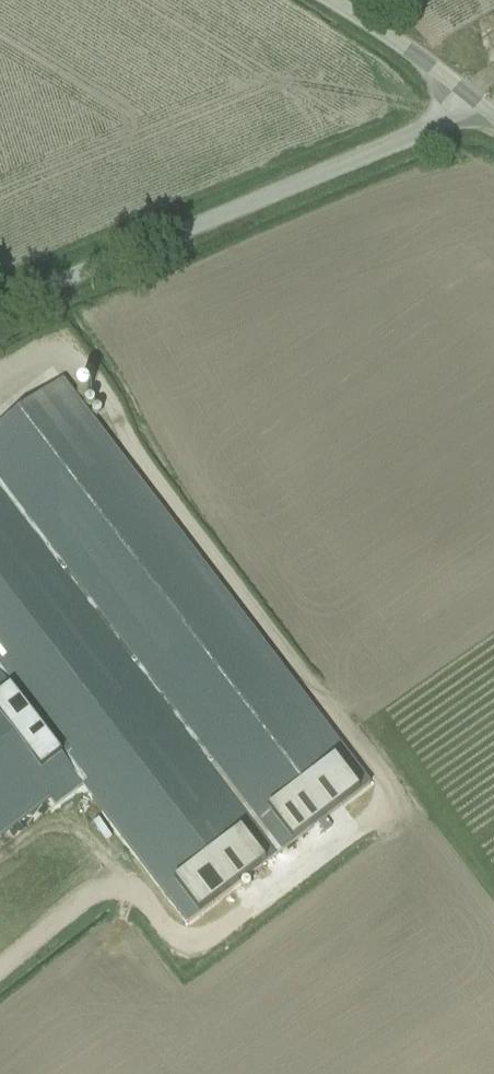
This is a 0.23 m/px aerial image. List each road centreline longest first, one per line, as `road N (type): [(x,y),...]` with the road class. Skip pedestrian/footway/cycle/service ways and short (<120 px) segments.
road 1 (unclassified): [(0,315),(87,270),(479,106)]
road 2 (unclassified): [(479,106),(330,0)]

